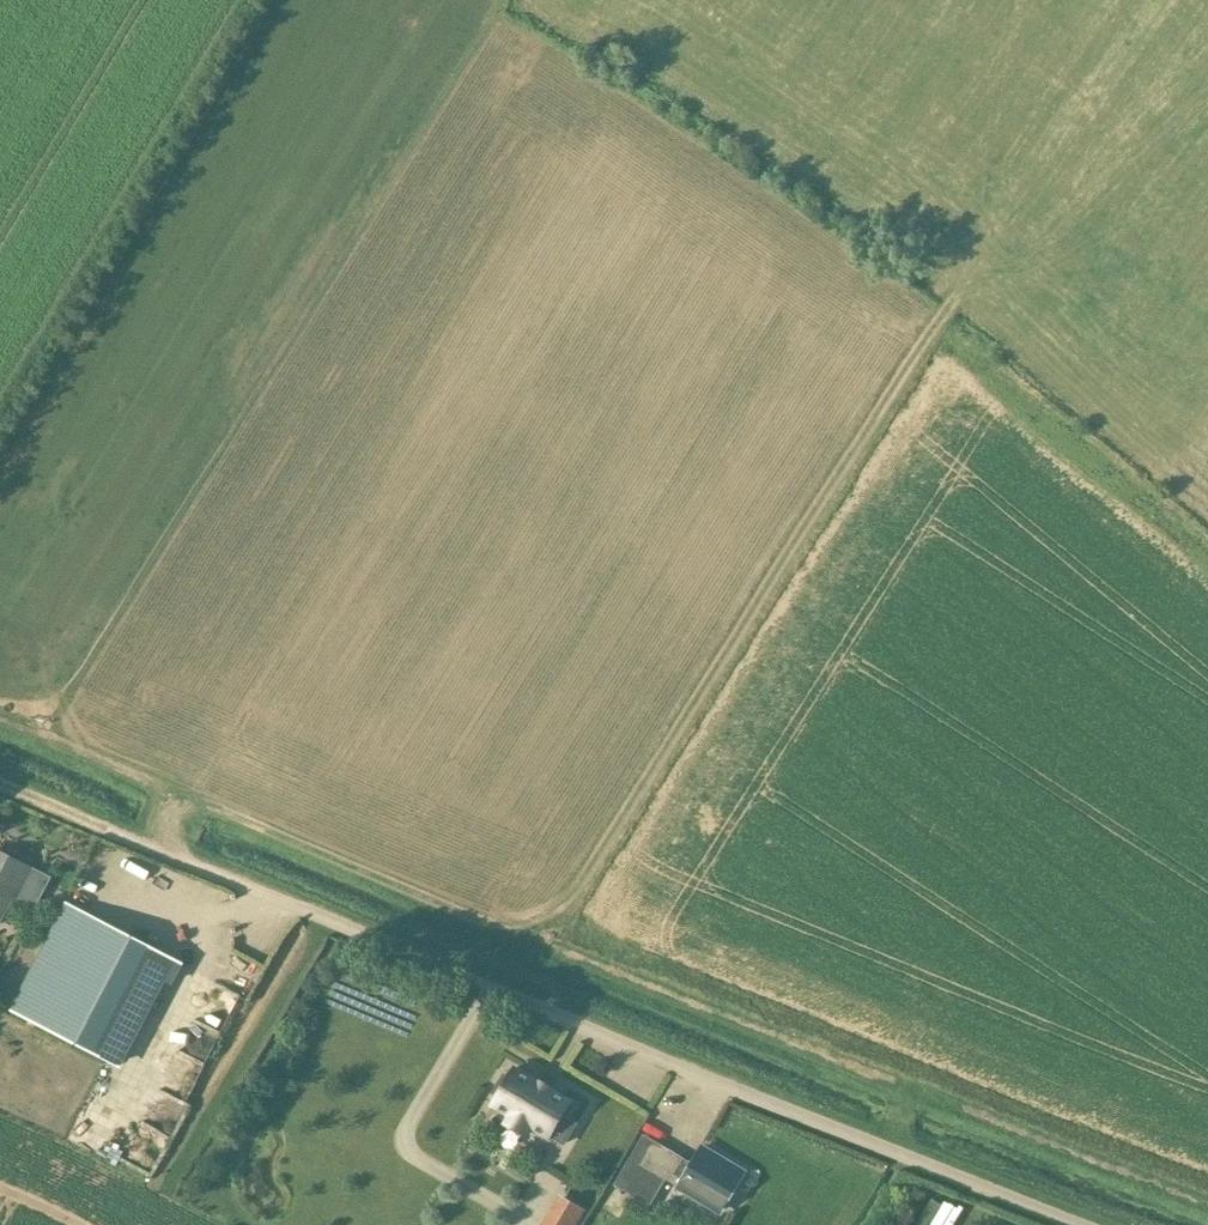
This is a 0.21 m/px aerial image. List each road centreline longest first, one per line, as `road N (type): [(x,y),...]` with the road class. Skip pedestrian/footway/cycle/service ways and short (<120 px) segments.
road 1 (unclassified): [(1092,1224),(271,896)]
road 2 (track): [(0,783),(271,896)]

